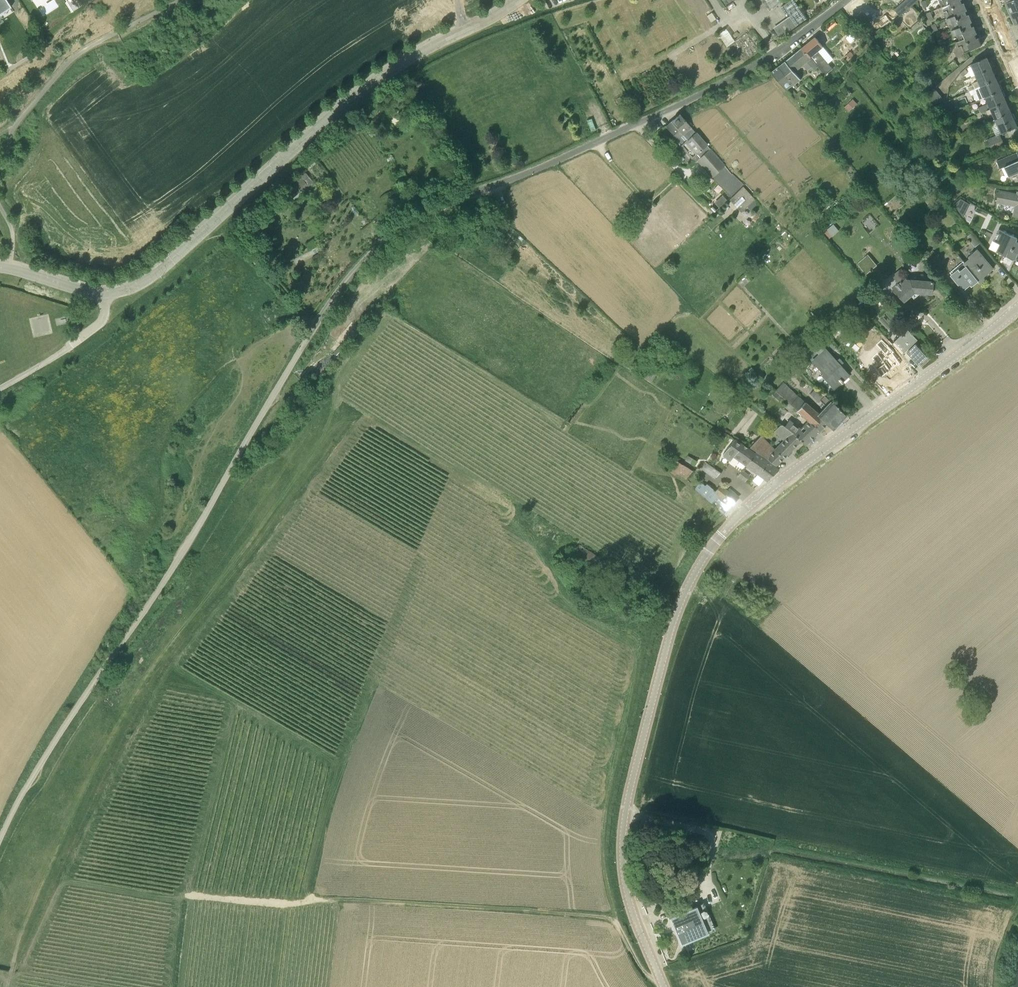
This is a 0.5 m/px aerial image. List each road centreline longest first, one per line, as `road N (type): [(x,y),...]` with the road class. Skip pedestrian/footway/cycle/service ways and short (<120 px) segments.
road 1 (unclassified): [(0,837),(316,324),(362,263),(412,223),(669,110)]
road 2 (secondary): [(664,986),(626,891),(623,826),(671,629),(694,575),(764,493),(1017,307)]
road 3 (residential): [(106,294),(155,276),(378,77),(518,0)]
road 4 (track): [(660,977),(645,972),(615,922),(597,916),(310,899)]
road 5 (residential): [(669,110),(758,64),(847,0)]
road 6 (residential): [(0,389),(98,324),(106,294)]

